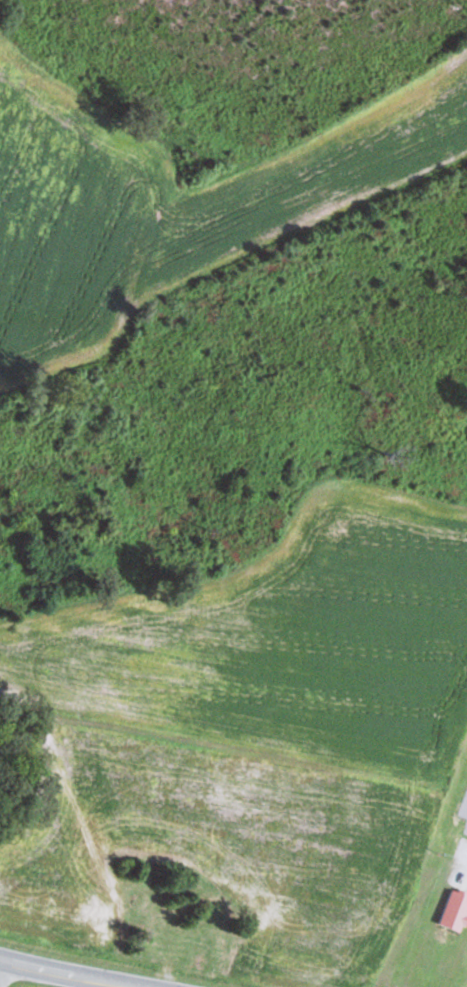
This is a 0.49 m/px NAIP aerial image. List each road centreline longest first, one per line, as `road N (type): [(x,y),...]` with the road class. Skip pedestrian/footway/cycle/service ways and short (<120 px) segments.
road 1 (primary): [(0,964),(146,986)]

